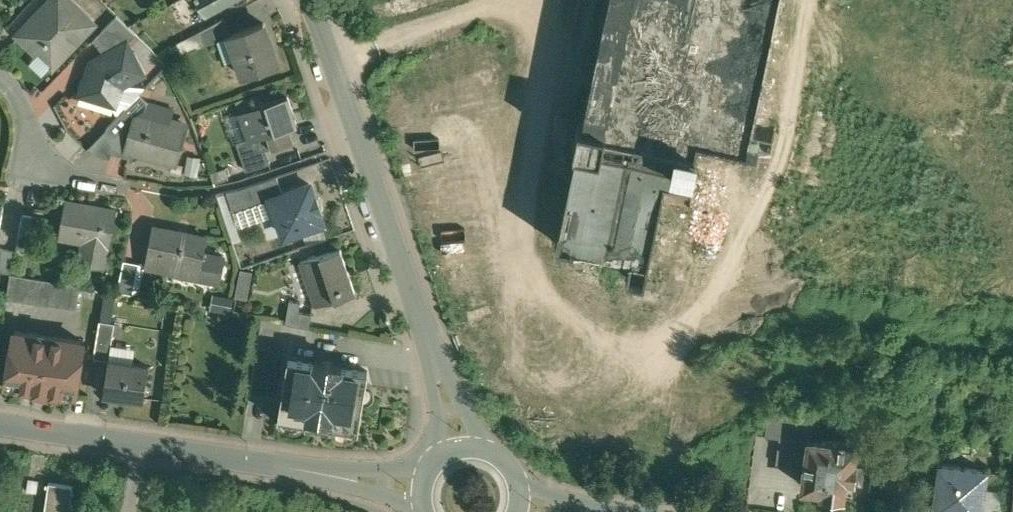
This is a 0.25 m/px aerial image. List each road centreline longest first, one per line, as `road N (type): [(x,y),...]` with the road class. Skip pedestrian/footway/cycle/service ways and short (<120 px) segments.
road 1 (tertiary): [(436,364),(308,0)]
road 2 (residential): [(0,426),(316,474)]
road 3 (residential): [(0,75),(21,100),(36,160),(120,186)]

